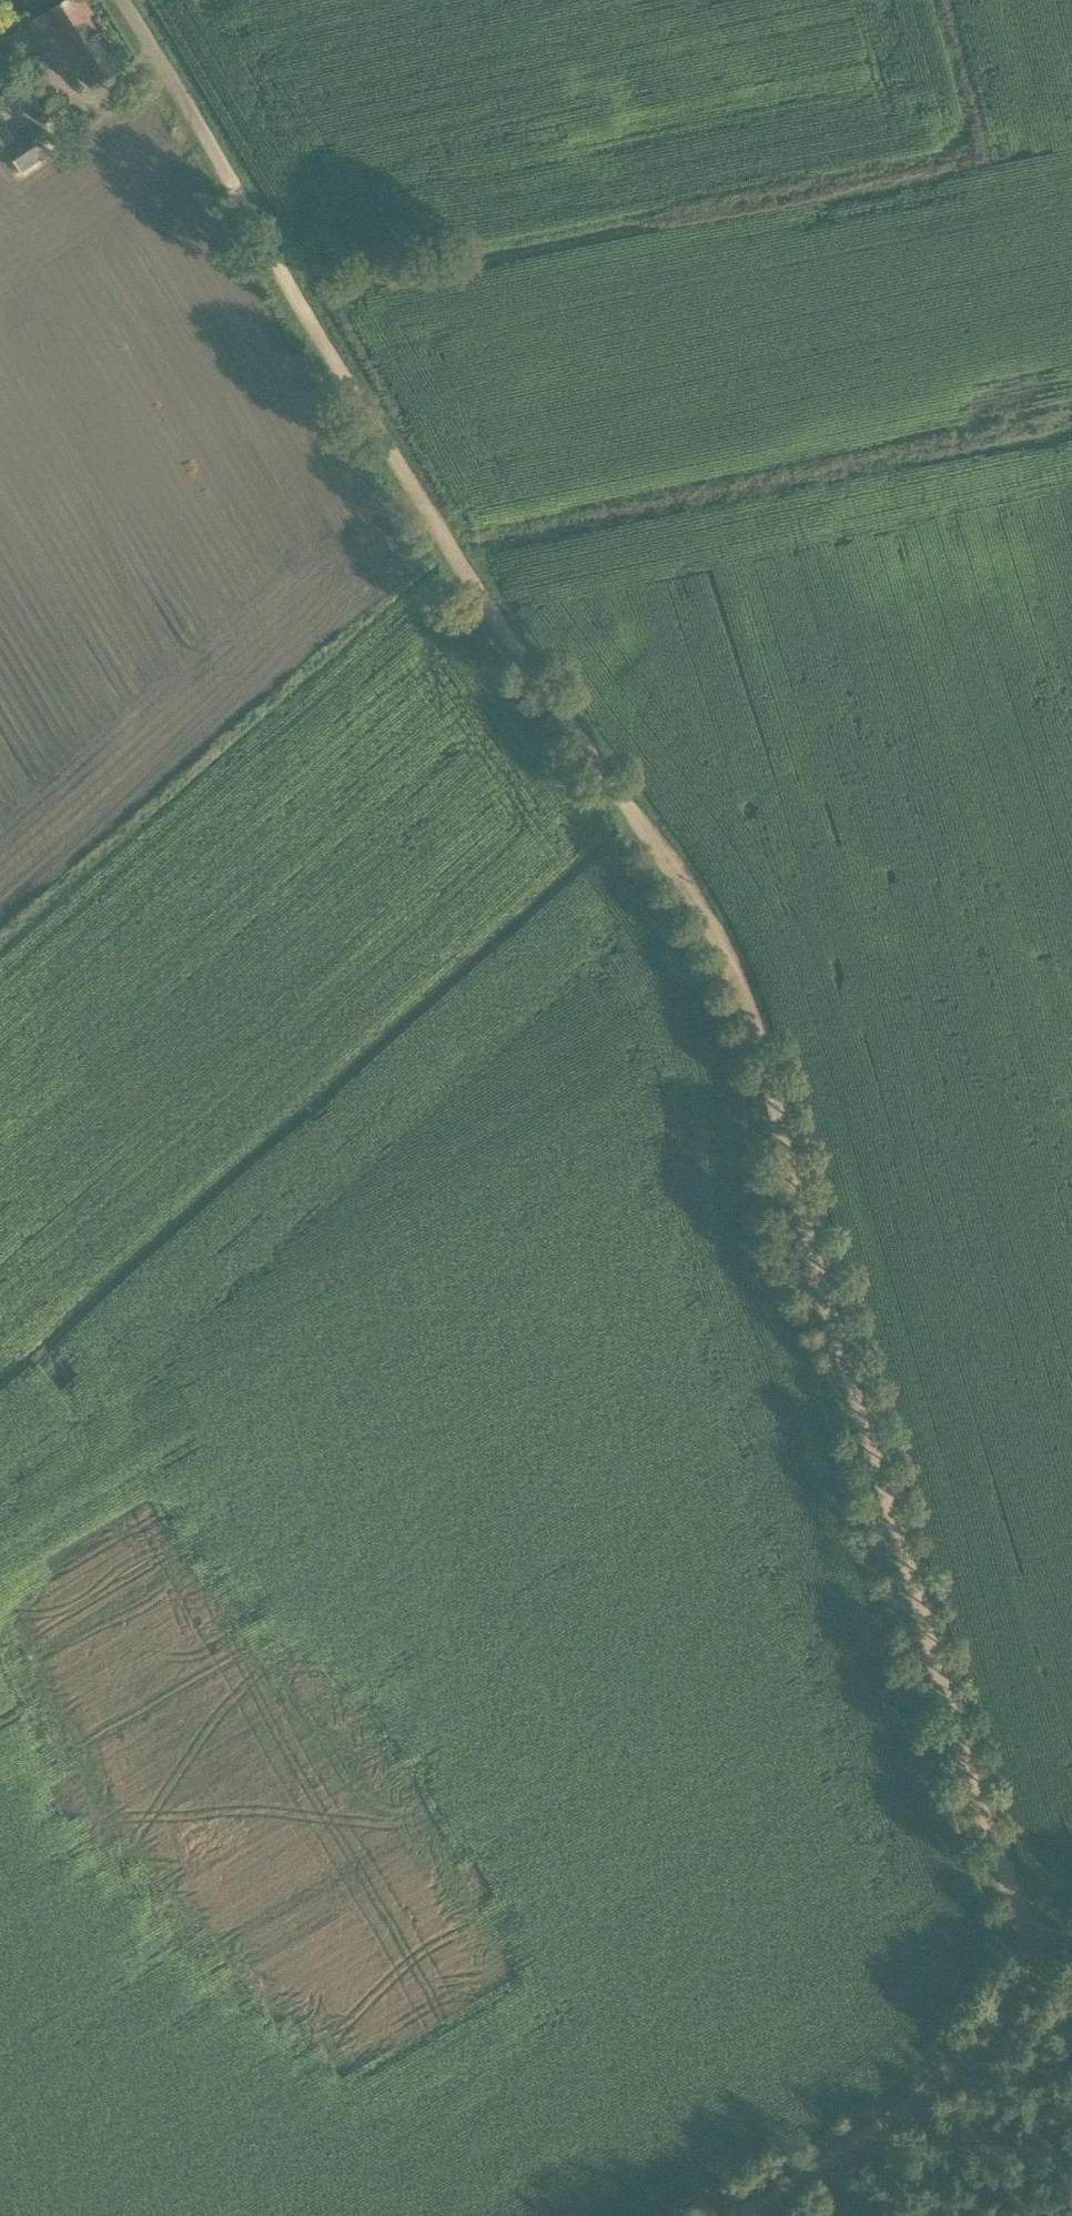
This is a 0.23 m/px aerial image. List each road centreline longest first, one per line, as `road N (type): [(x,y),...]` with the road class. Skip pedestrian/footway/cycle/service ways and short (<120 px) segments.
road 1 (track): [(1030,1986),(881,1493),(766,1071),(725,961),(435,532),(207,157)]
road 2 (track): [(1030,1986),(900,2114),(824,2170),(740,2215)]
road 3 (unclassified): [(207,157),(114,0)]

